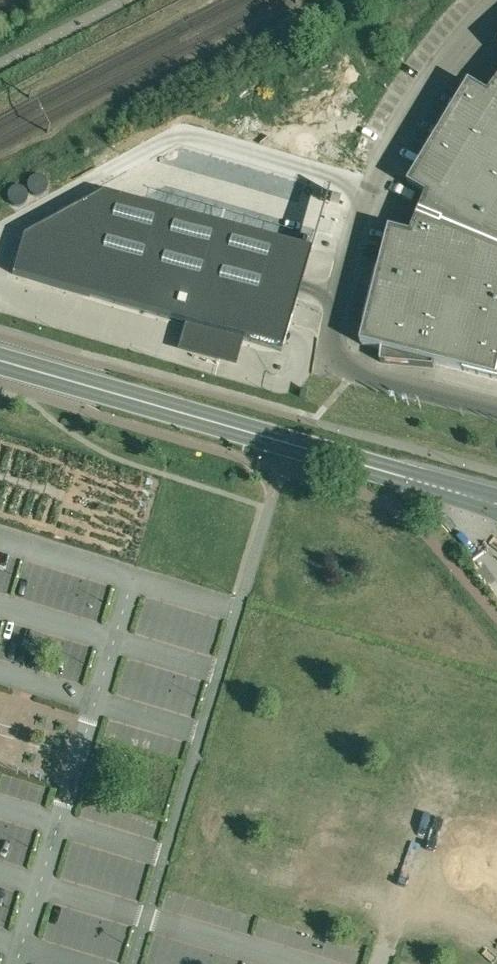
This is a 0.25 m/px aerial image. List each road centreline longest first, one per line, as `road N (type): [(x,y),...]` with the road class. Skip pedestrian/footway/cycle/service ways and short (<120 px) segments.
road 1 (unclassified): [(496,409),(355,373),(332,340),(349,250),(388,148),(433,75),(496,2)]
road 2 (secondary): [(496,504),(0,359)]

